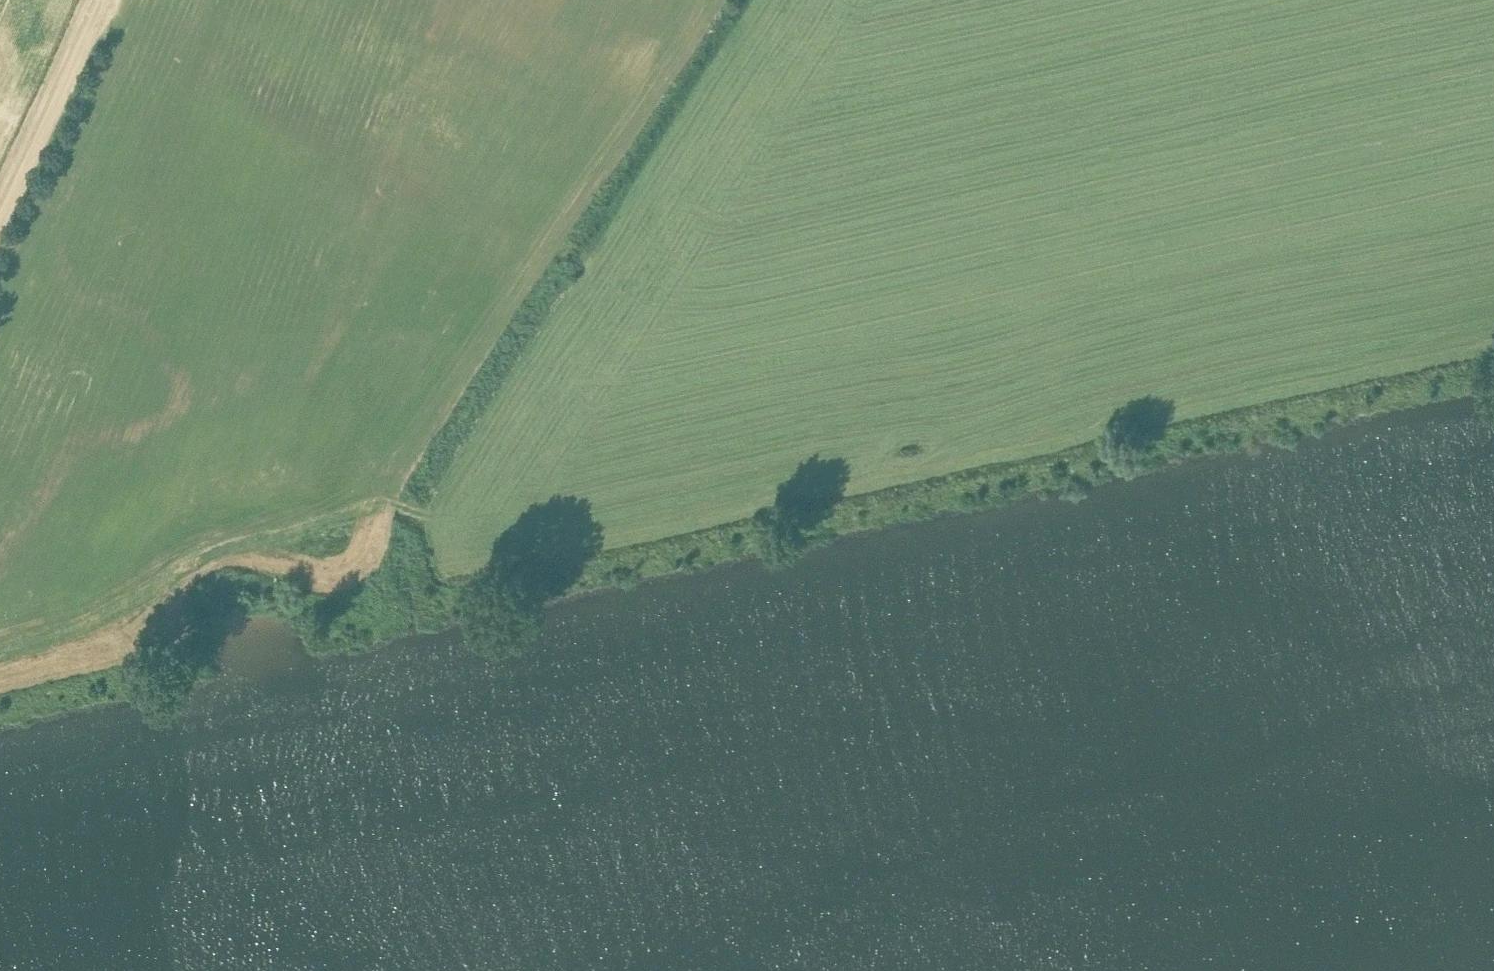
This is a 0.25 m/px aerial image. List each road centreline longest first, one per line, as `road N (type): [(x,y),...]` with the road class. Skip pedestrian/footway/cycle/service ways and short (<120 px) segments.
road 1 (unclassified): [(0,205),(99,0)]

